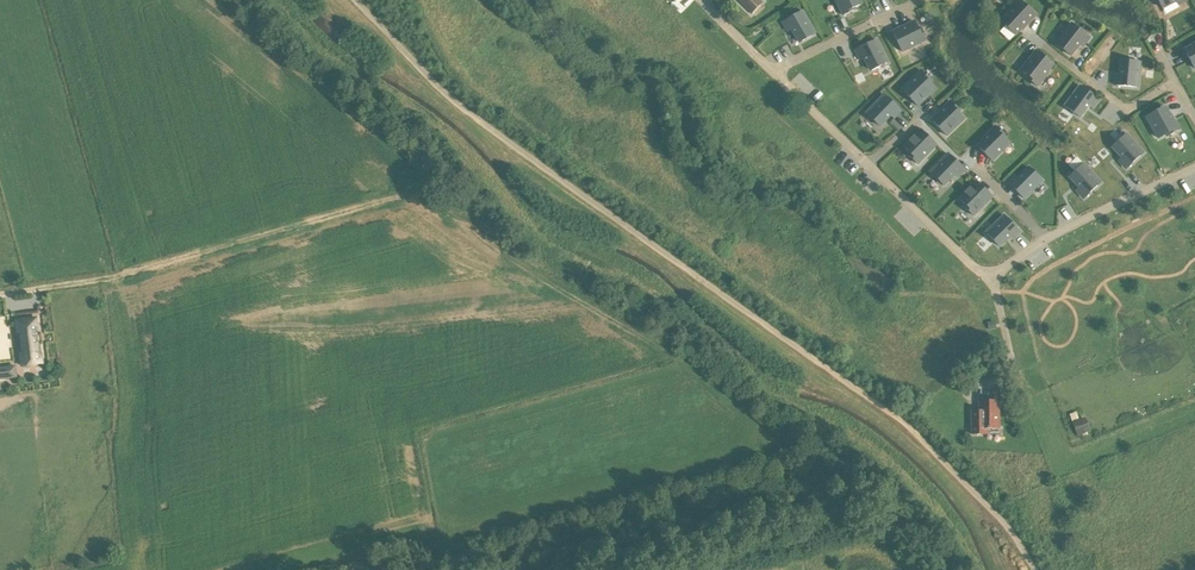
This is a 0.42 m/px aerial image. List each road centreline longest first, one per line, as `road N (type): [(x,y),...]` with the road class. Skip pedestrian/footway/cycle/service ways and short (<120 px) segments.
road 1 (unclassified): [(1037,569),(996,515),(905,424),(470,112),(357,0)]
road 2 (unclassified): [(1194,168),(1046,242),(991,282),(707,0)]

